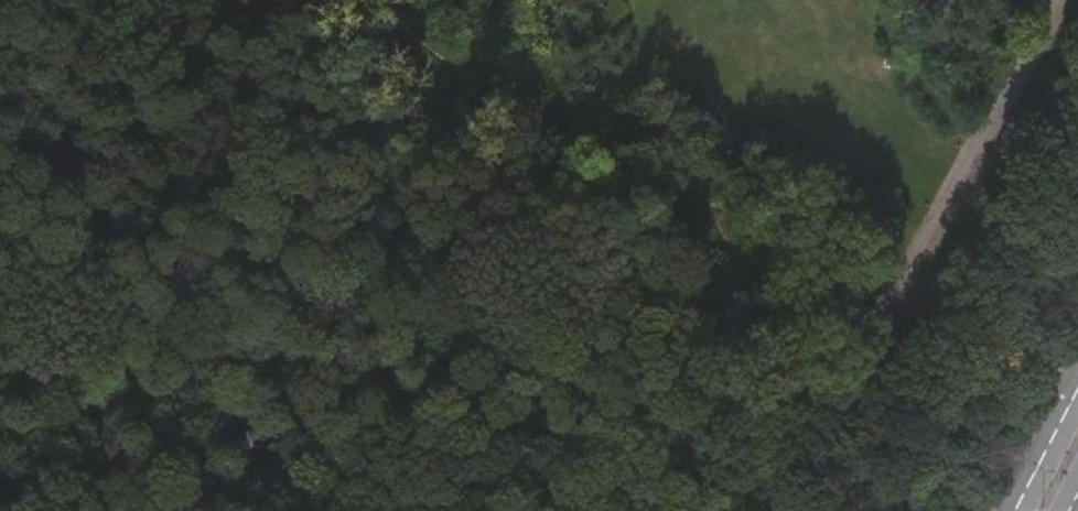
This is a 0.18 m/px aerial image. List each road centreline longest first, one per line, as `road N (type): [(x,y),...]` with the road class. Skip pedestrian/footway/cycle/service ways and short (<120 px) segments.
road 1 (track): [(367,0),(449,67),(585,130),(736,222),(912,277)]
road 2 (track): [(1057,0),(912,277)]
road 3 (track): [(912,277),(821,431),(730,510)]
road 4 (tertiary): [(1077,388),(1015,510)]

